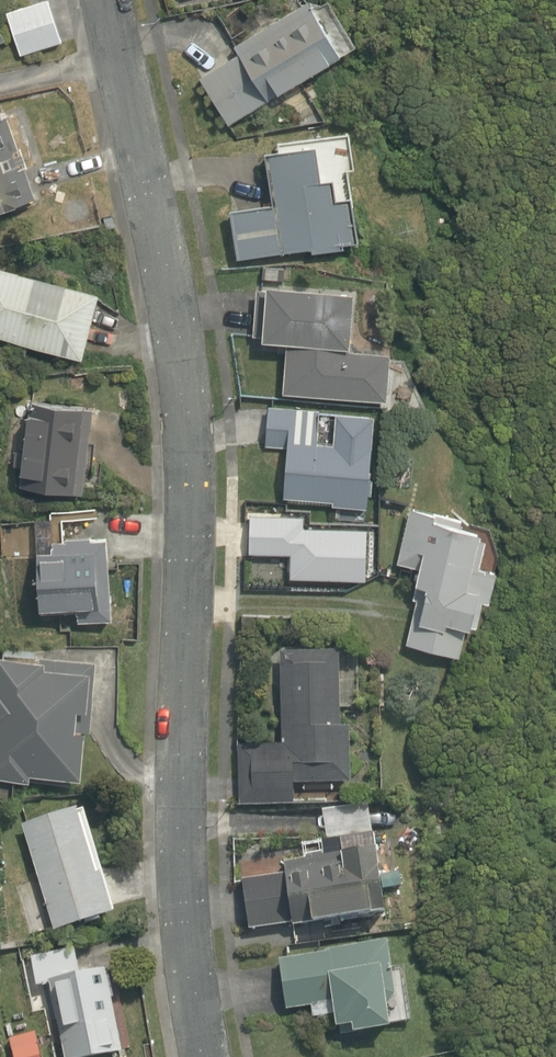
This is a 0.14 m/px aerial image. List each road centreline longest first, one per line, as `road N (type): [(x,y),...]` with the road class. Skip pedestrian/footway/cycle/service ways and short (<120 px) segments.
road 1 (residential): [(114,0),(185,362),(184,887),(214,1056)]

